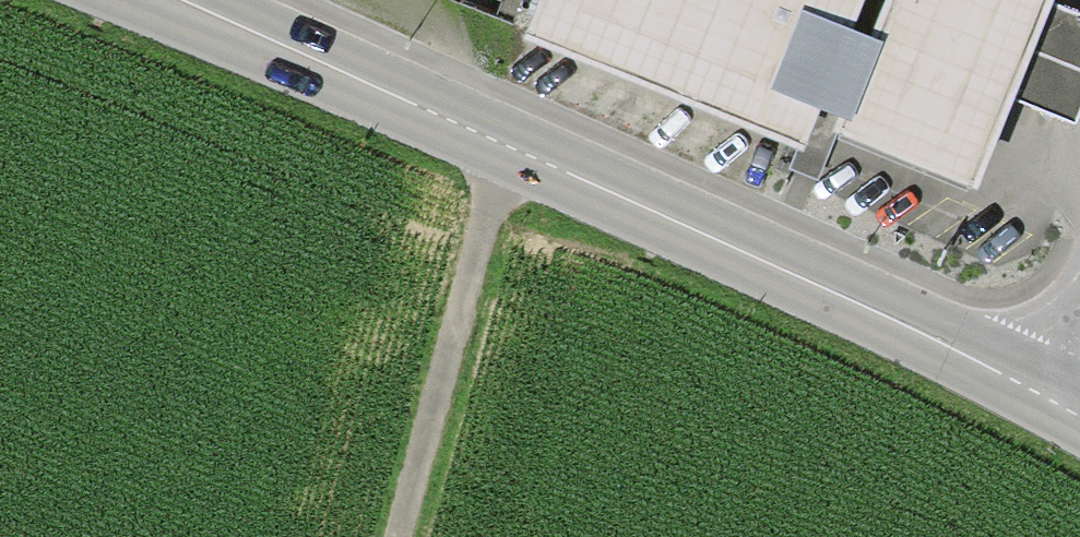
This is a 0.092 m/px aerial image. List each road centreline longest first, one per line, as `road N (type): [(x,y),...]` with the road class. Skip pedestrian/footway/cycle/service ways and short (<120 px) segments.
road 1 (secondary): [(1046,389),(826,281),(188,0)]
road 2 (track): [(402,536),(512,143)]

